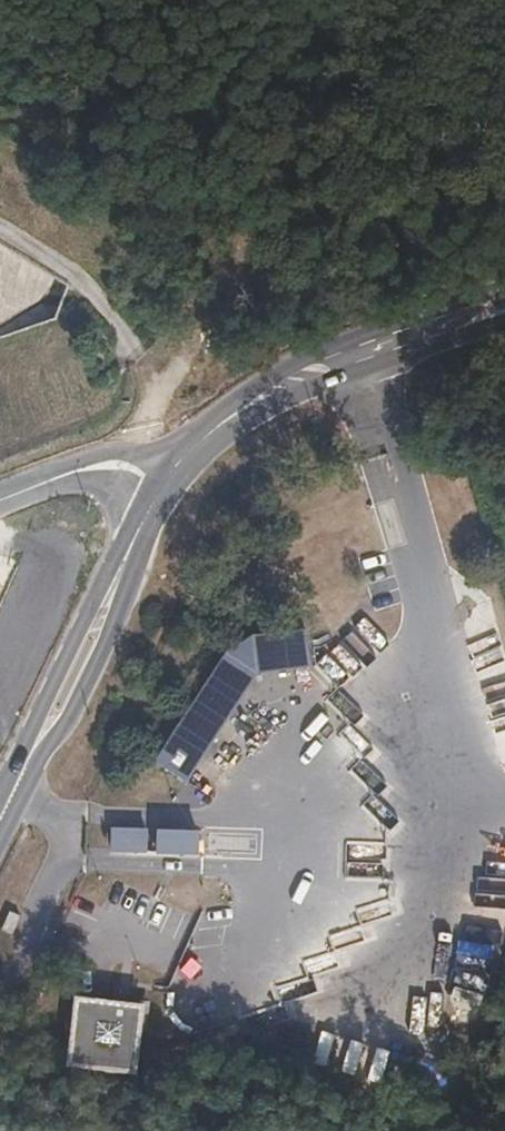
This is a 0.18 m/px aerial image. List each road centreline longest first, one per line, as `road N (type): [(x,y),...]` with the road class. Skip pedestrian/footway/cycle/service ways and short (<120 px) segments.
road 1 (track): [(376,0),(260,397)]
road 2 (secondary): [(164,482),(199,439),(260,397),(504,313)]
road 3 (secondary): [(24,771),(78,707),(121,618),(148,510)]
road 4 (secondary): [(148,510),(128,536),(40,717),(24,771)]
road 5 (tertiary): [(0,502),(76,472),(118,468),(164,482)]

